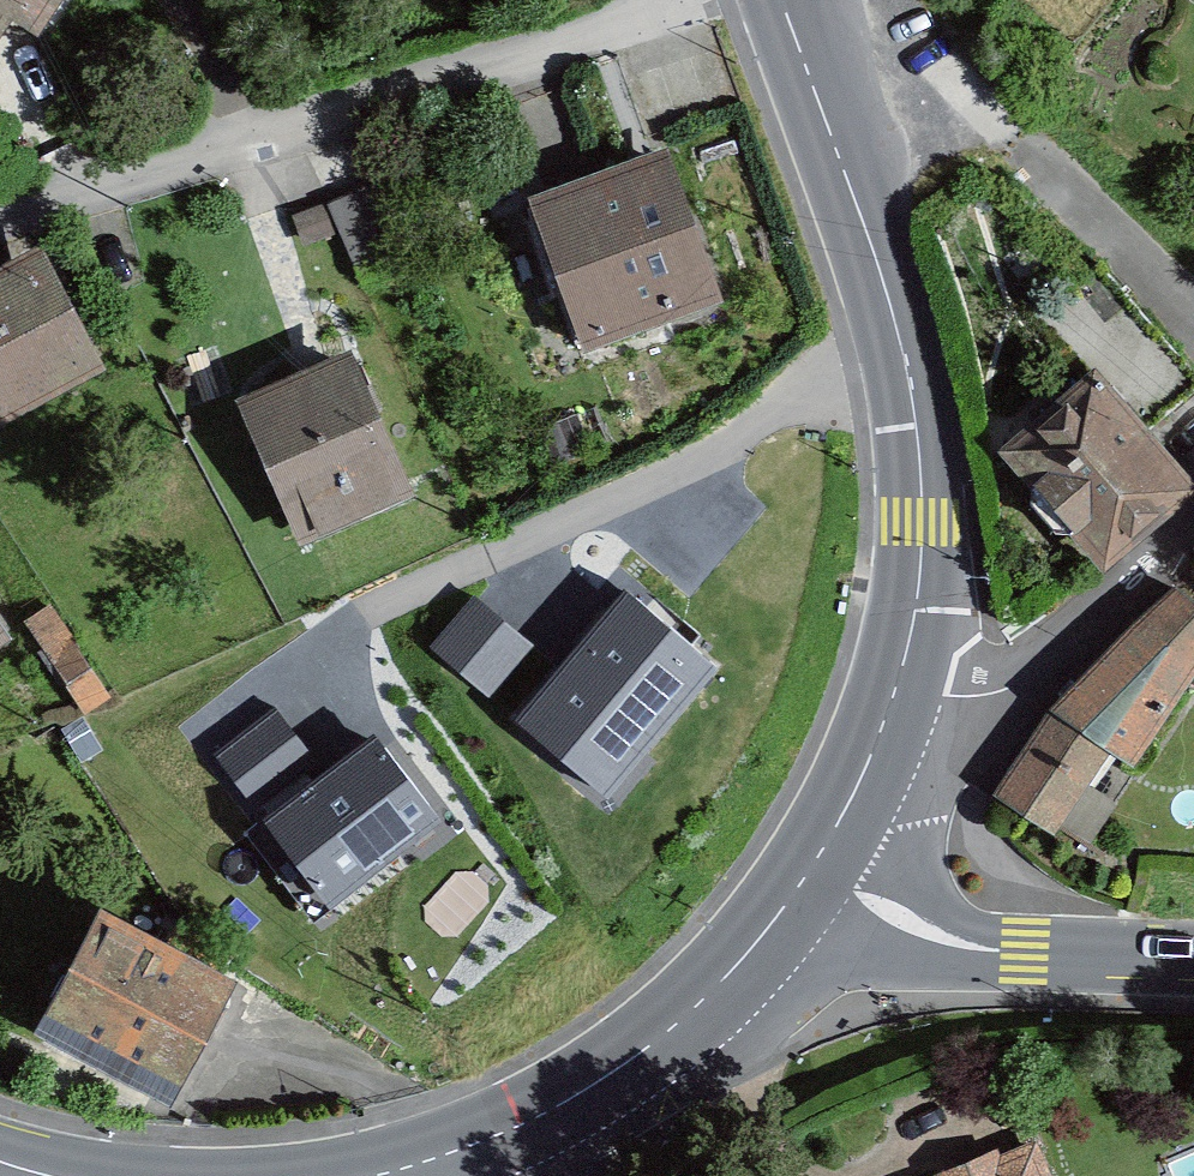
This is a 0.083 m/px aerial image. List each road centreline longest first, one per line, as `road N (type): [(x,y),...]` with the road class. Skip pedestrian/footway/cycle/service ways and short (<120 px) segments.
road 1 (residential): [(0,228),(716,0)]
road 2 (tertiary): [(896,689),(916,610),(917,428),(874,243),(779,0)]
road 3 (tertiary): [(511,1131),(642,1056),(725,979),(811,870)]
road 4 (unclassified): [(811,870),(957,943),(1193,960)]
road 5 (residential): [(1193,522),(1030,674),(945,695),(896,689)]
road 6 (tertiary): [(811,870),(858,788),(896,689)]
road 7 (tertiary): [(377,1175),(511,1131)]

